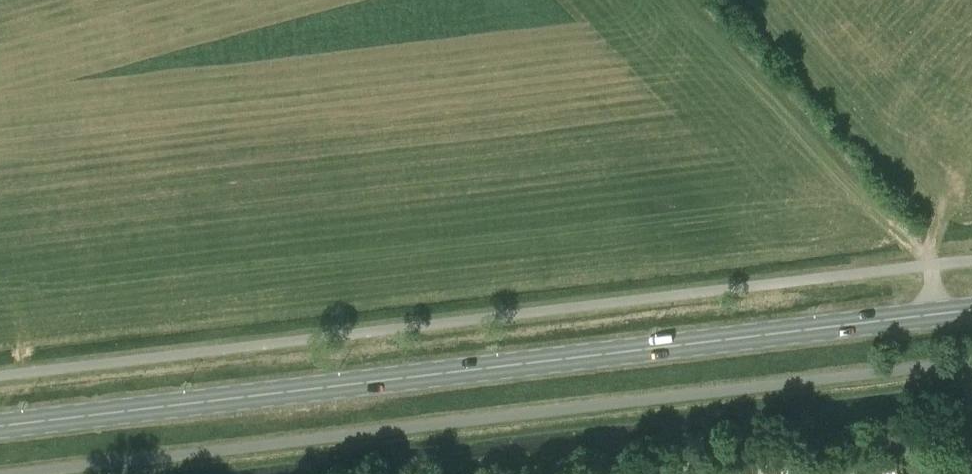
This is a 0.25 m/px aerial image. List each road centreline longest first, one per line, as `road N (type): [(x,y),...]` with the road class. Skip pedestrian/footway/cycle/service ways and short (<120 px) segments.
road 1 (secondary): [(971,313),(0,427)]

